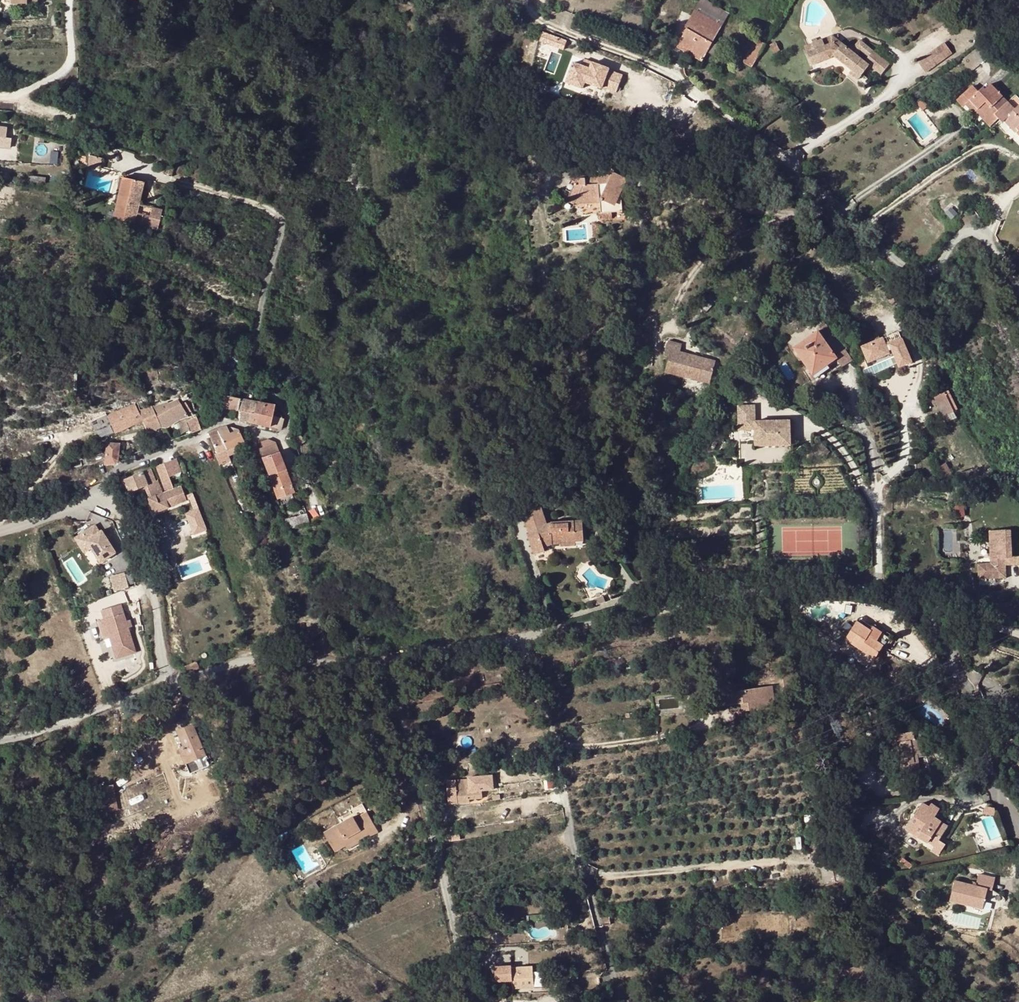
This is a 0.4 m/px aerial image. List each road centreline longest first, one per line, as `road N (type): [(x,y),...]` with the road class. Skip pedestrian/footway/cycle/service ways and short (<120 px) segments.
road 1 (residential): [(529,0),(551,26),(697,92),(912,271),(939,269),(957,236),(968,231),(987,240),(1018,290)]
road 2 (unclassified): [(877,592),(725,595),(515,640)]
road 3 (unclassified): [(392,660),(471,1001)]
road 4 (residential): [(515,640),(546,720),(598,926)]
road 5 (residential): [(928,607),(963,677),(994,789),(1018,828)]
road 6 (unclassified): [(392,660),(247,660),(166,684)]
road 7 (residential): [(106,504),(122,467),(222,425),(279,437)]
road 8 (unclassified): [(166,684),(132,530),(106,504)]
road 9 (unclassified): [(166,684),(0,741)]
road 10 (unclassified): [(515,640),(392,660)]

